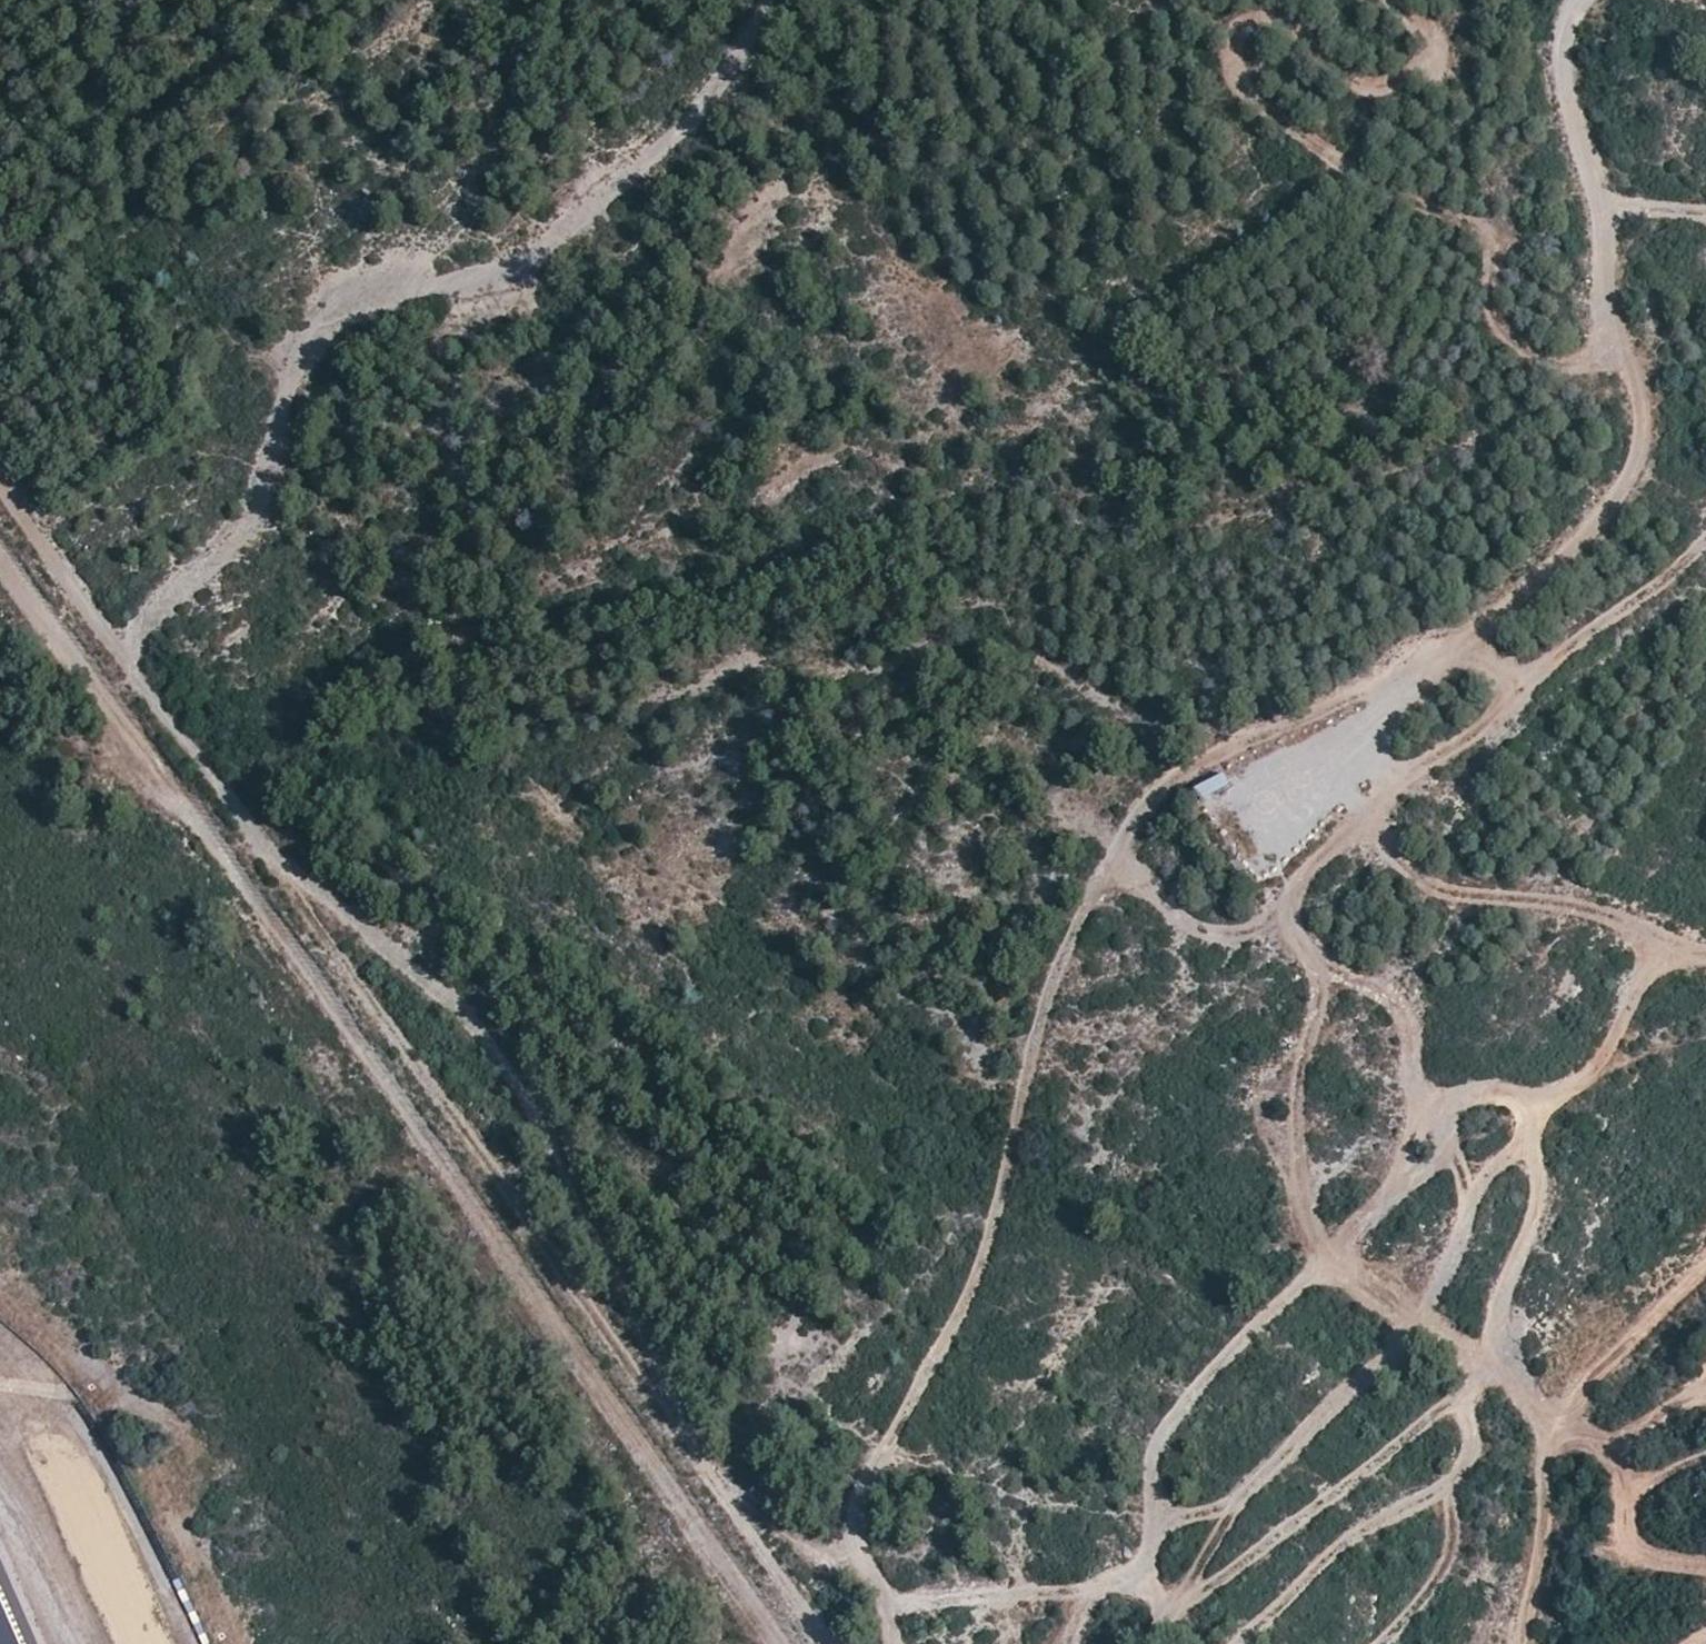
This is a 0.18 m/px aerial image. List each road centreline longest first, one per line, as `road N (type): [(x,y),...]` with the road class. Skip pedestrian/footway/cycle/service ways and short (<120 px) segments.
road 1 (track): [(784,1643),(0,544)]
road 2 (track): [(1705,1274),(1593,1380),(1555,1452),(1541,1555),(1502,1643)]

